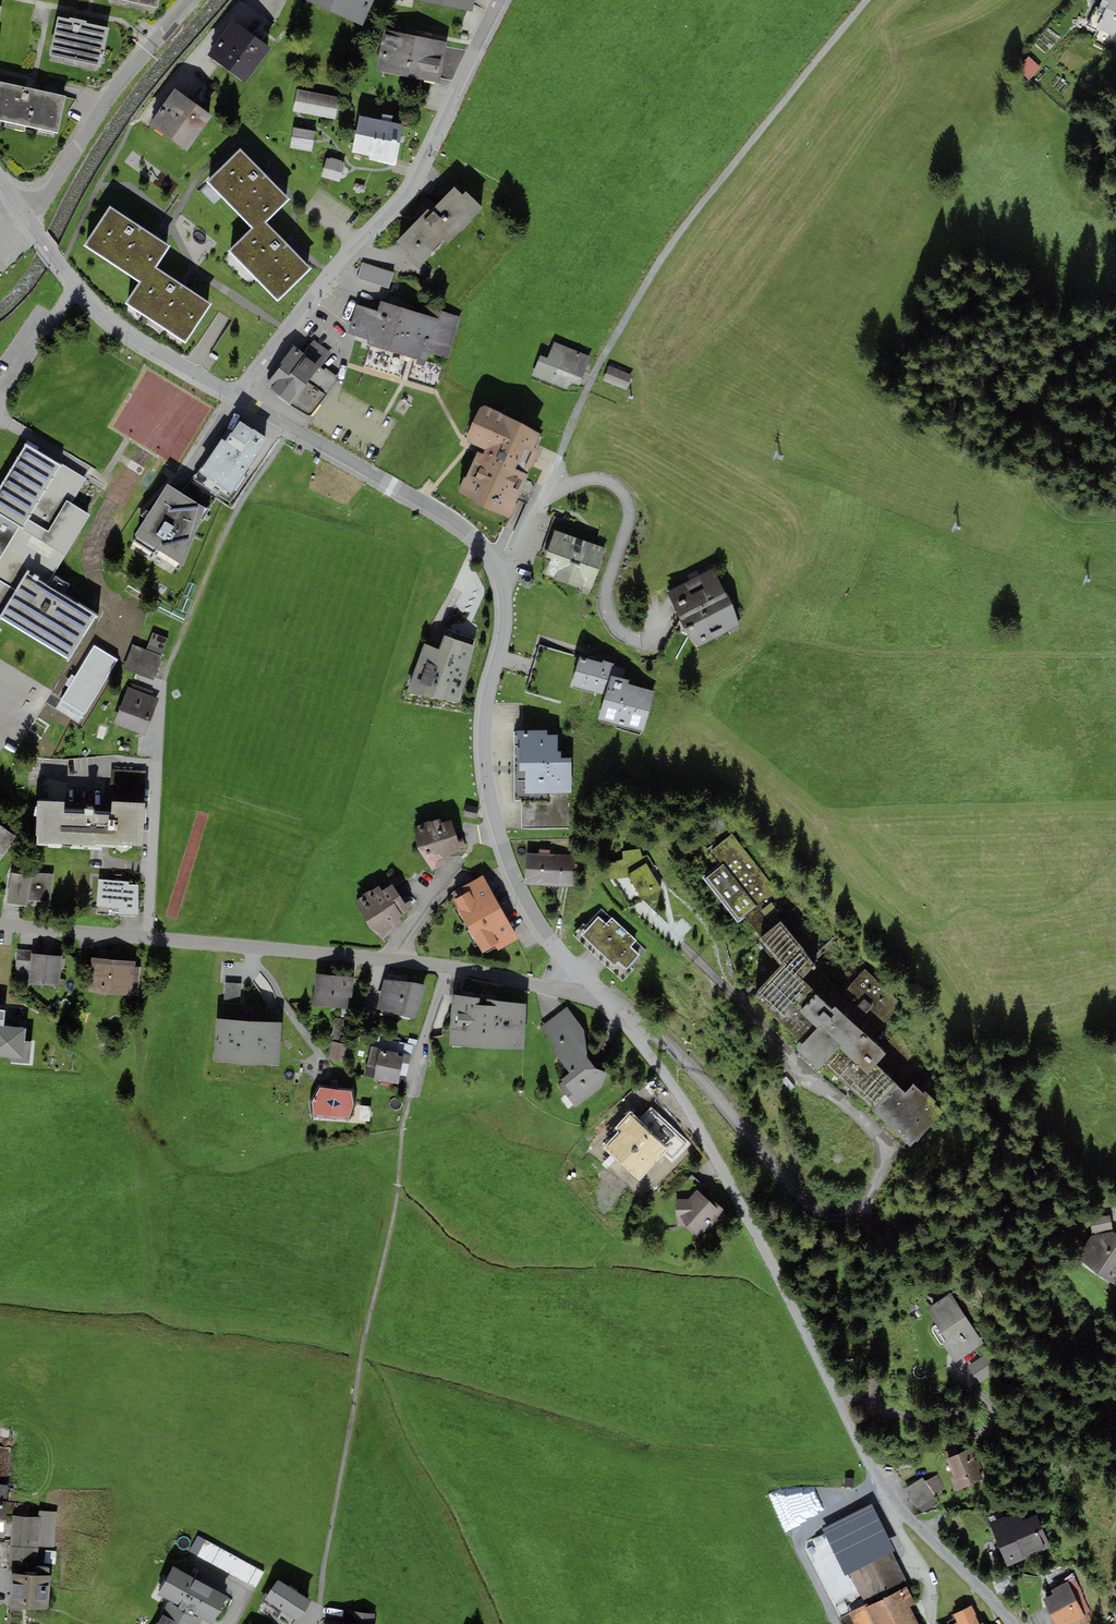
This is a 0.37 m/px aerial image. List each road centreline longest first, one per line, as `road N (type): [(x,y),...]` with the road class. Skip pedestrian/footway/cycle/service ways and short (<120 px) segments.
road 1 (residential): [(596,995),(640,1035),(707,1129),(882,1486),(1016,1623)]
road 2 (residential): [(0,925),(446,966),(596,995)]
road 3 (track): [(867,0),(660,246),(604,339),(549,482)]
road 4 (residential): [(244,397),(339,265),(409,192),(503,0)]
road 5 (residential): [(504,600),(485,701),(488,789),(520,886),(596,995)]
road 6 (residential): [(504,600),(499,572),(460,522),(244,397)]
road 7 (residential): [(244,397),(76,292),(0,190)]
road 8 (track): [(882,1486),(809,1529),(801,1542),(837,1623)]

